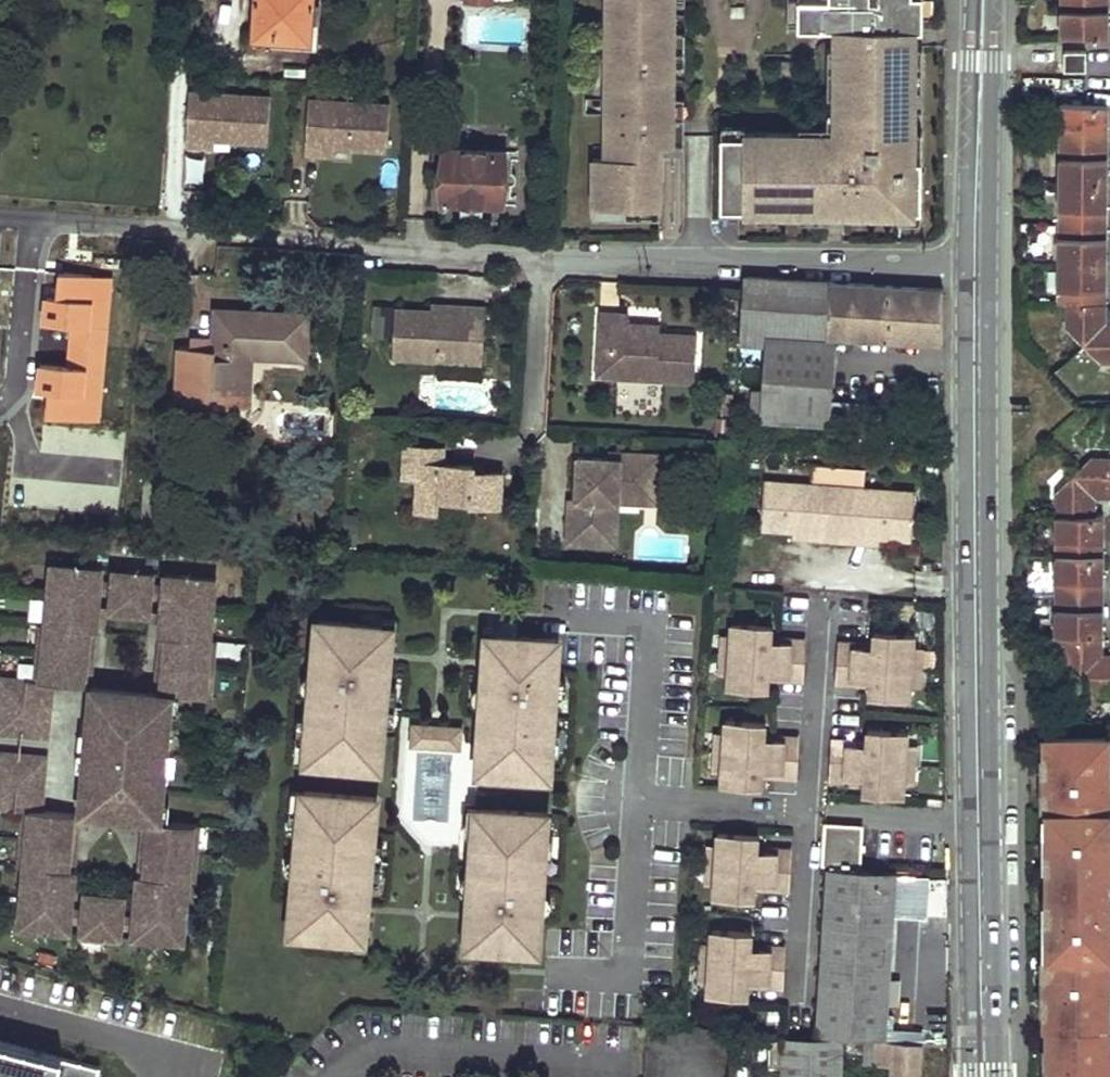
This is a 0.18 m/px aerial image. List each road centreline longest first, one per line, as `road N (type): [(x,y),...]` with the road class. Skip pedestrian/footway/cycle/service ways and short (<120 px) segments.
road 1 (residential): [(0,216),(540,260),(977,261)]
road 2 (secondary): [(987,1076),(977,261)]
road 3 (secondary): [(977,261),(983,0)]

